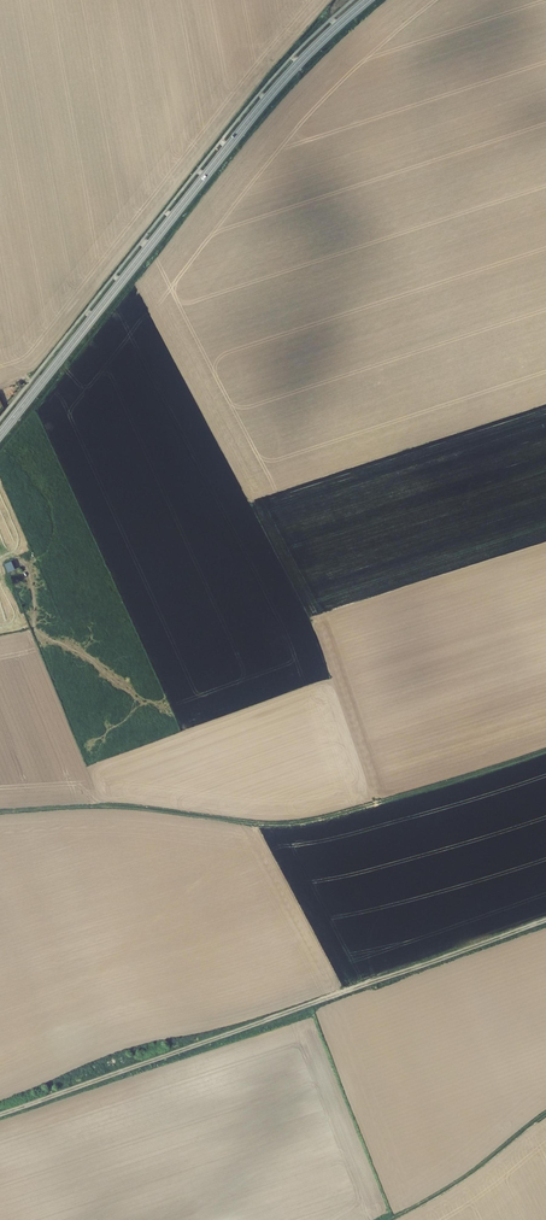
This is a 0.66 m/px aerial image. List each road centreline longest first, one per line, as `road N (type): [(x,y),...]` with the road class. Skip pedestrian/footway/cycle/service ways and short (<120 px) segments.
road 1 (track): [(545,921),(0,1114)]
road 2 (tertiary): [(0,435),(267,98),(367,0)]
road 3 (track): [(0,807),(122,802),(272,821),(307,818),(545,747)]

